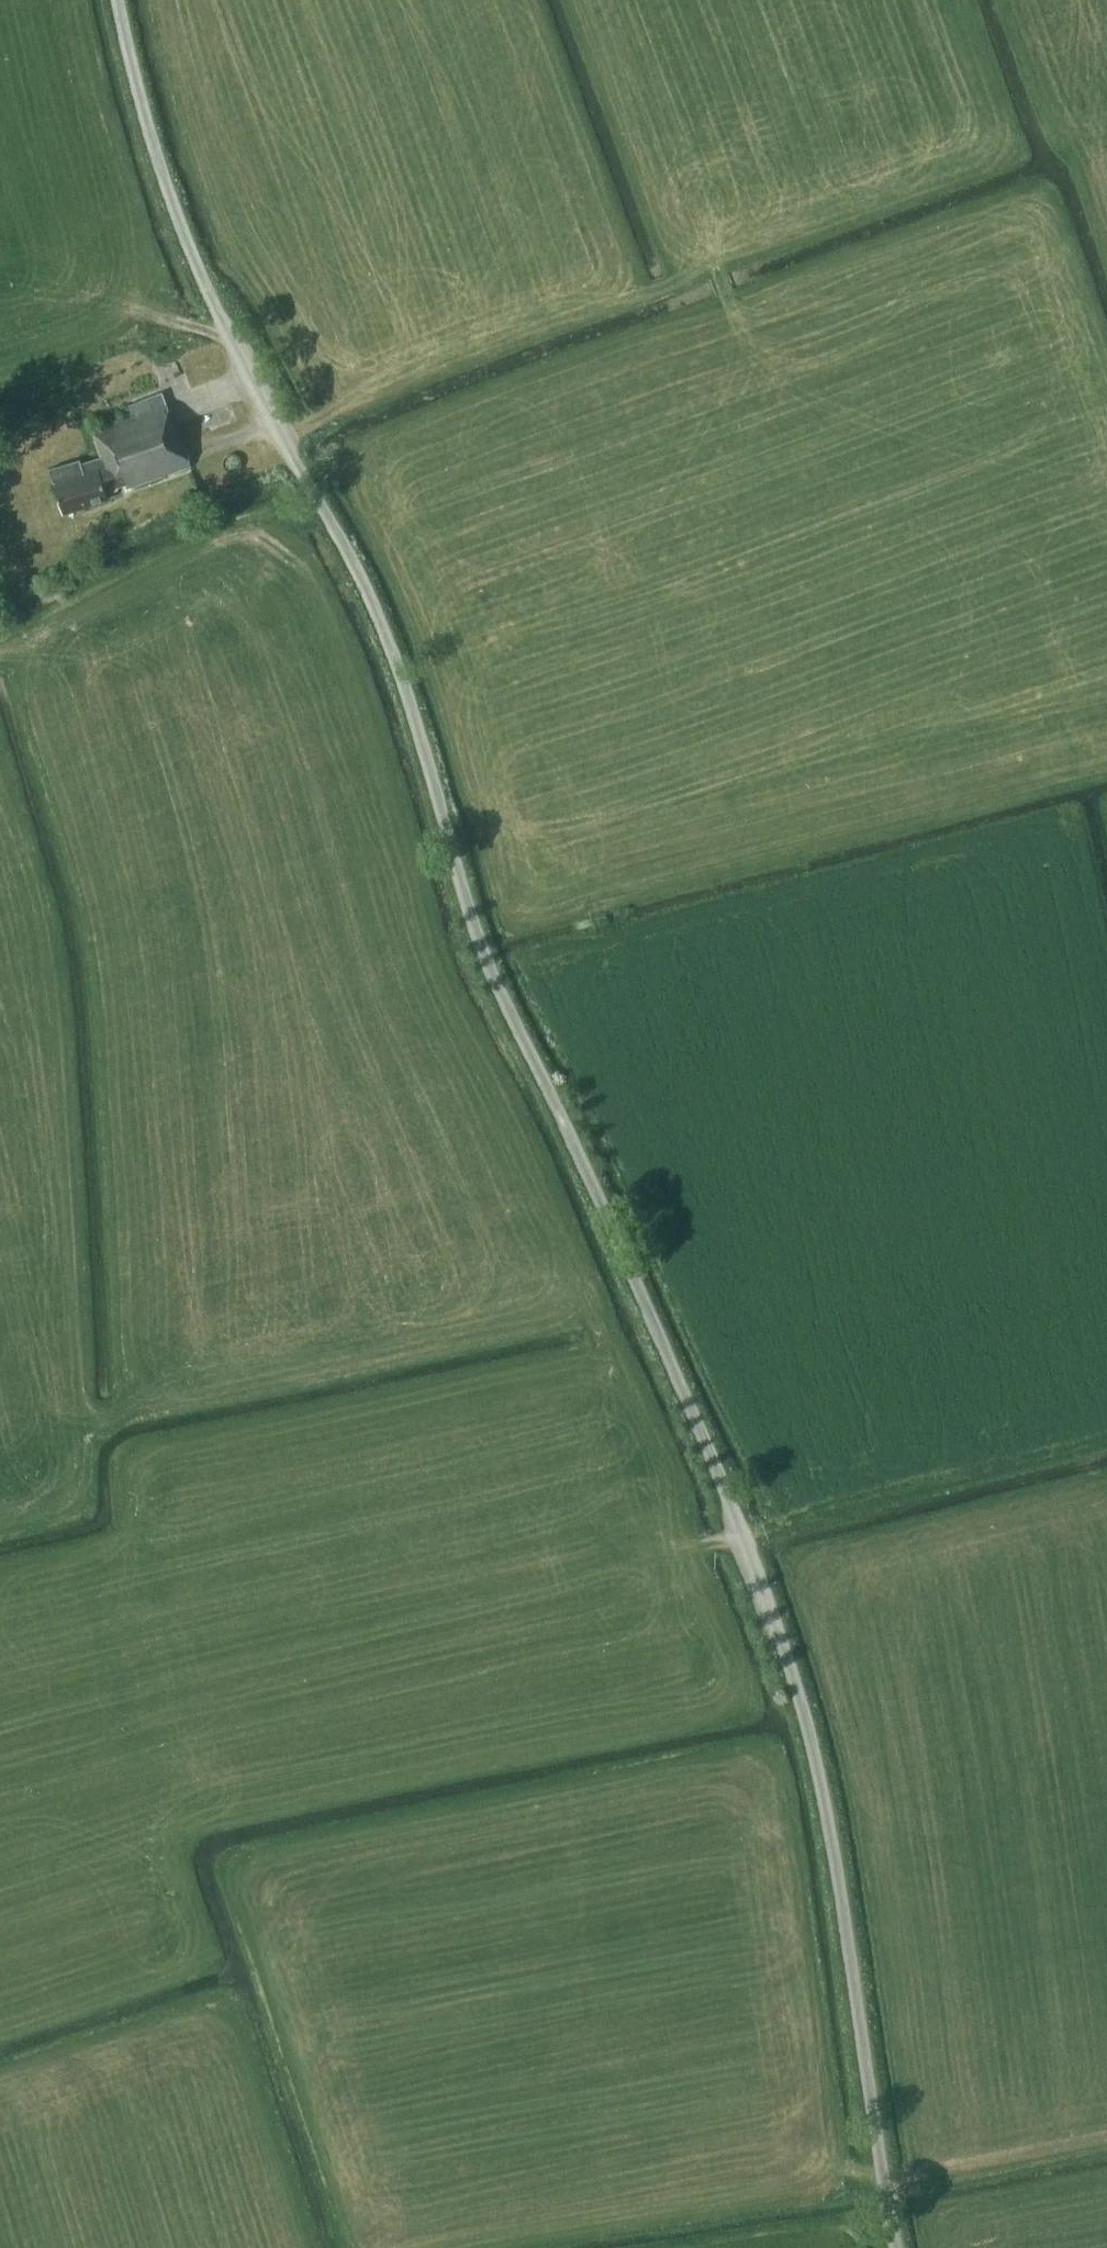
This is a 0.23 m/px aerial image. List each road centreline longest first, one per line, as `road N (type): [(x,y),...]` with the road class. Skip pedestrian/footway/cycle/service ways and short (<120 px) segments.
road 1 (unclassified): [(897,2247),(824,1799),(786,1656),(677,1378),(485,958),(370,597),(189,245),(151,141),(118,0)]

